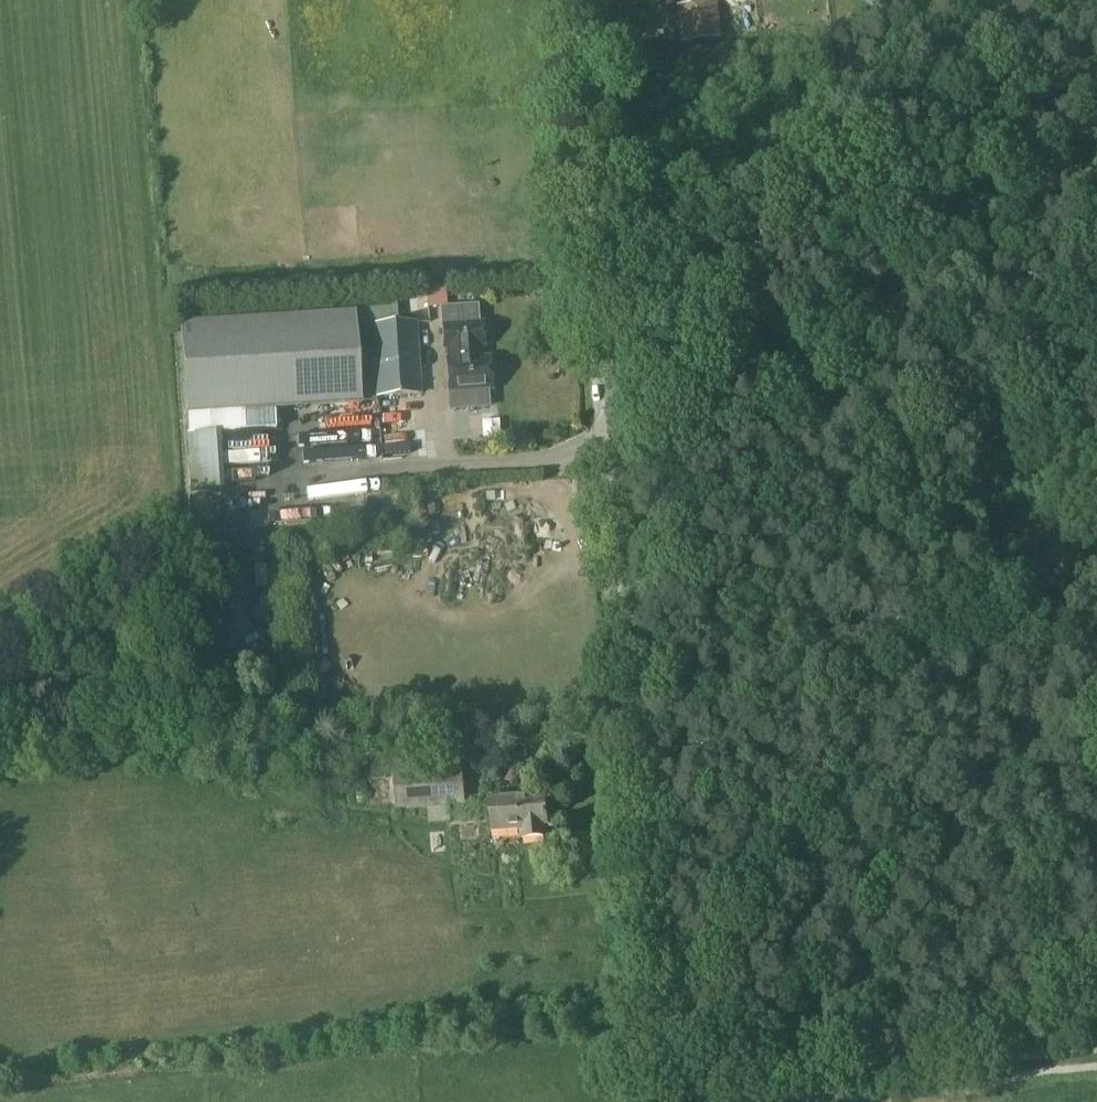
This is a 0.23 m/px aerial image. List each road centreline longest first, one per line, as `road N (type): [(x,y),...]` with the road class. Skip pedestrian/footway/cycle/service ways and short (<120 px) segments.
road 1 (unclassified): [(673,1101),(583,0)]
road 2 (track): [(1096,181),(1001,136),(864,139),(797,153),(711,207),(597,192)]
road 3 (track): [(697,1101),(1096,1013)]

